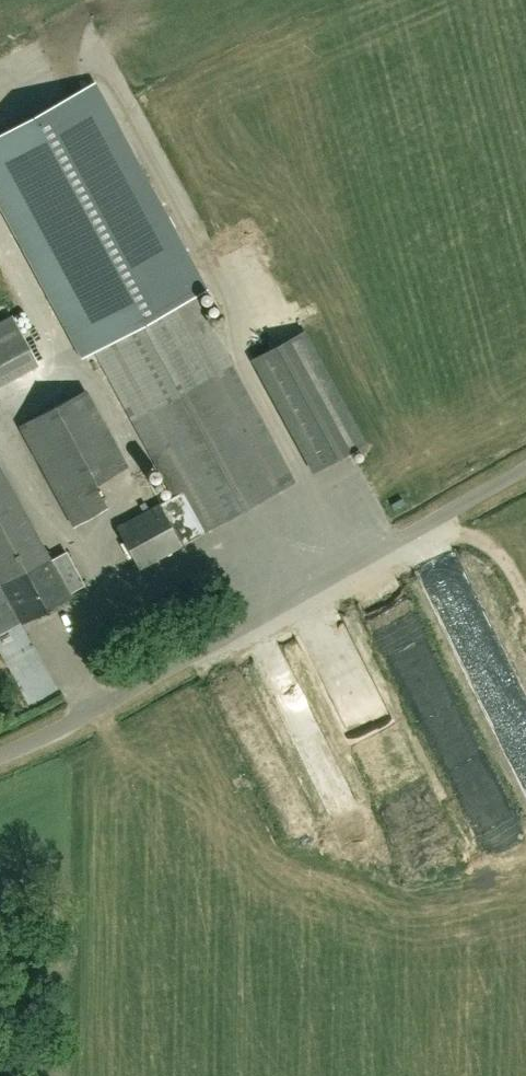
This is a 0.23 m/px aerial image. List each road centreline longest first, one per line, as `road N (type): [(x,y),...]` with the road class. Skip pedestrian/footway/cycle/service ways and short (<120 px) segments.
road 1 (unclassified): [(0,763),(525,471)]

